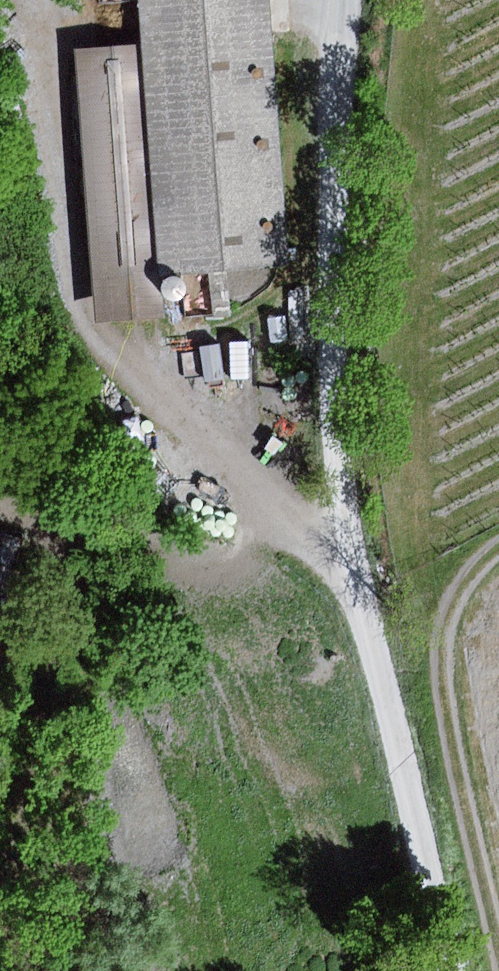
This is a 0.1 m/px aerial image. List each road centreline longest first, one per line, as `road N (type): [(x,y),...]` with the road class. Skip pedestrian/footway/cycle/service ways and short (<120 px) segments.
road 1 (track): [(454,970),(370,633),(344,484),(336,381),(342,0)]
road 2 (track): [(33,0),(83,323),(107,361),(285,528),(358,580)]
road 3 (track): [(498,951),(444,707),(441,656),(469,577),(498,550)]

